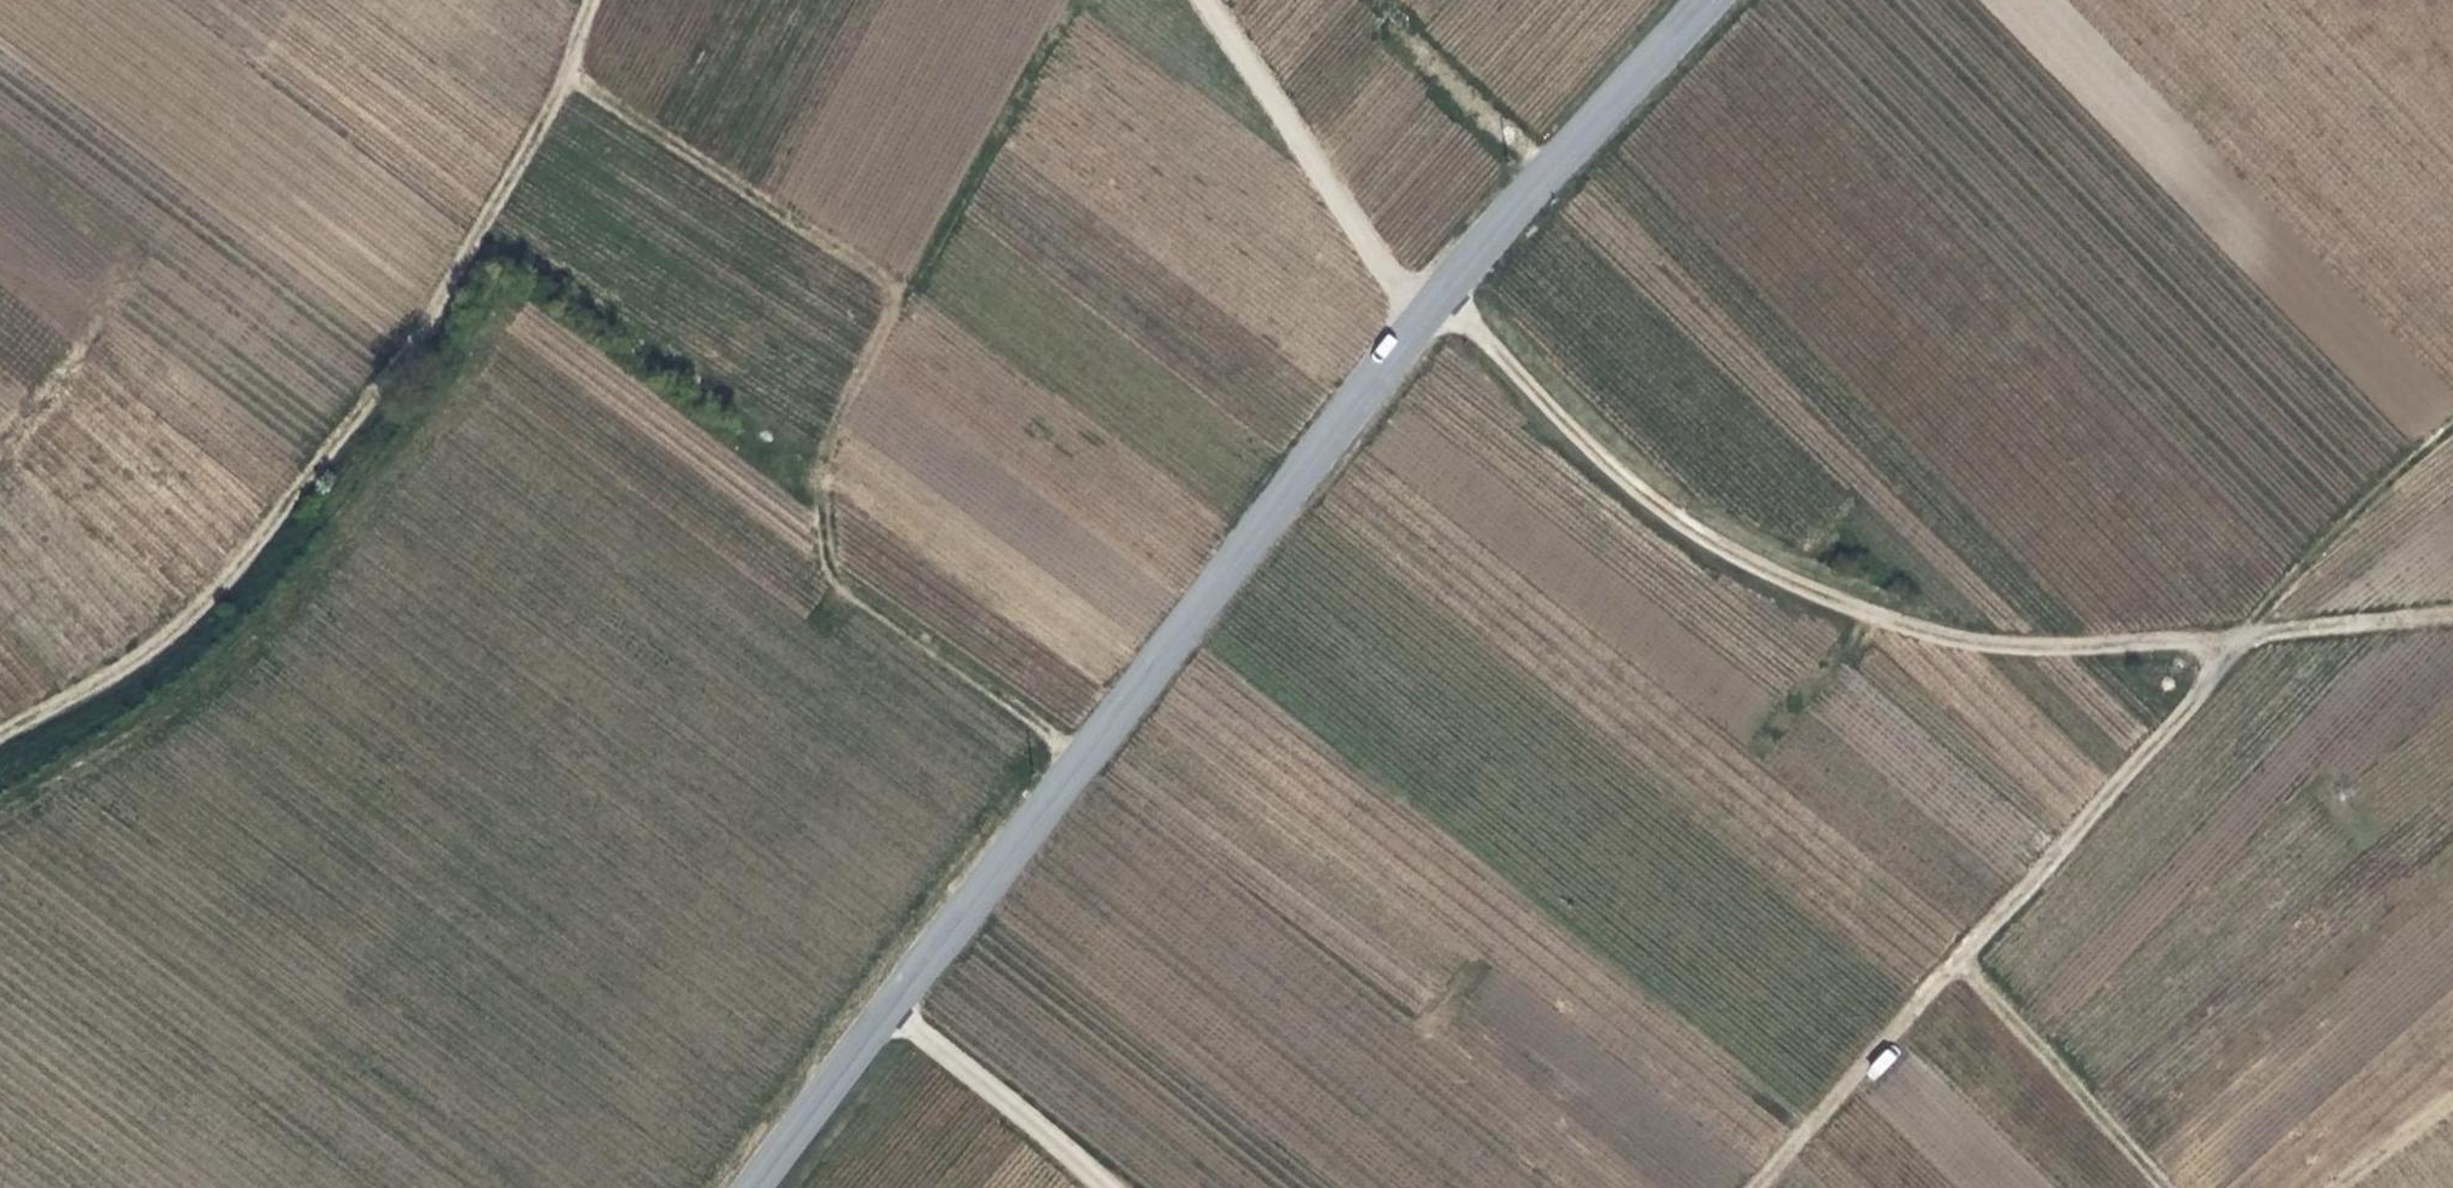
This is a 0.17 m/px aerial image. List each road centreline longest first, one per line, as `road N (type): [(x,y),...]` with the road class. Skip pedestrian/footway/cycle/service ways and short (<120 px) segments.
road 1 (tertiary): [(748,1187),(1445,298),(1724,0)]
road 2 (track): [(0,742),(66,705),(237,579),(419,348),(583,72),(605,0)]
road 3 (track): [(2244,638),(1955,637),(1835,605),(1679,523),(1445,298)]
road 4 (track): [(2244,638),(1961,961),(2171,1187)]
road 5 (track): [(1209,0),(1424,323)]
road 6 (track): [(1961,961),(1757,1187)]
road 7 (track): [(1103,1187),(888,1002)]
road 8 (track): [(2452,616),(2244,638)]
road 9 (track): [(2328,1187),(2452,1099)]

